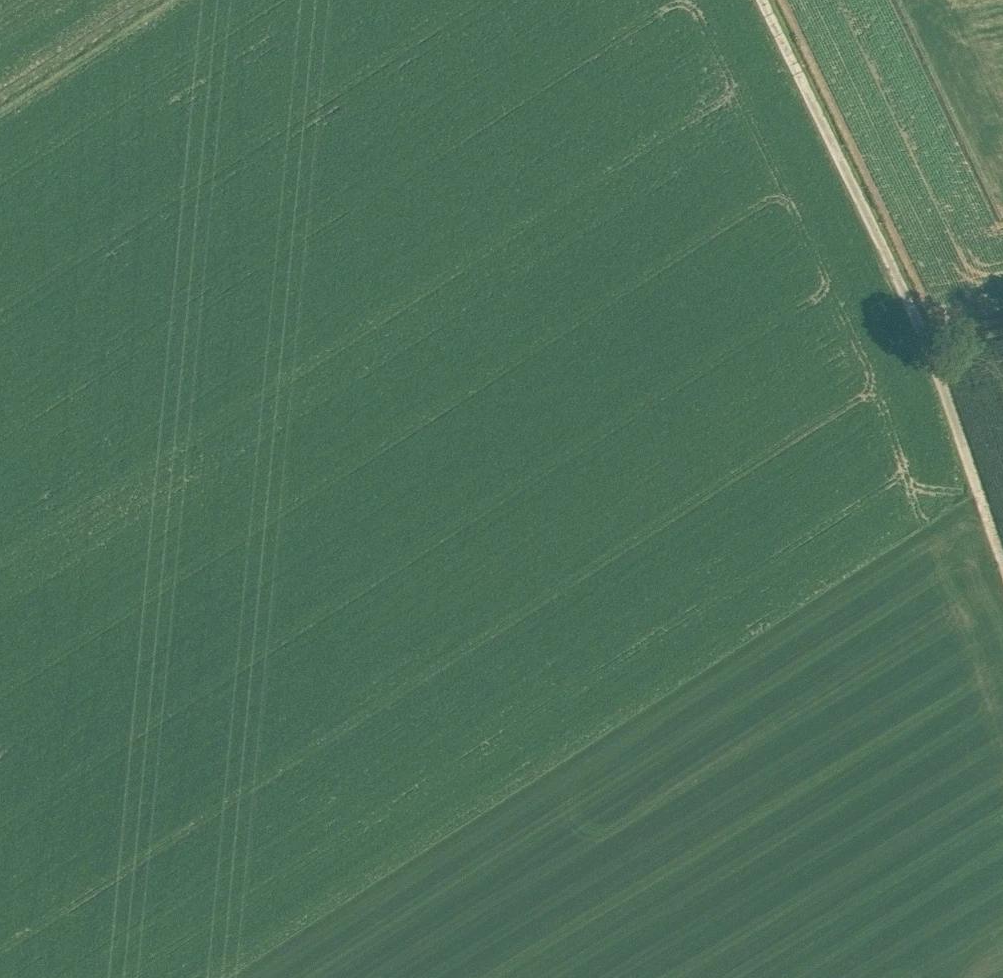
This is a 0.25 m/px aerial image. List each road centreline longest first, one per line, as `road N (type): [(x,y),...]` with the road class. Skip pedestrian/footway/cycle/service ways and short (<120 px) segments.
road 1 (track): [(761,0),(939,373),(1002,560)]

